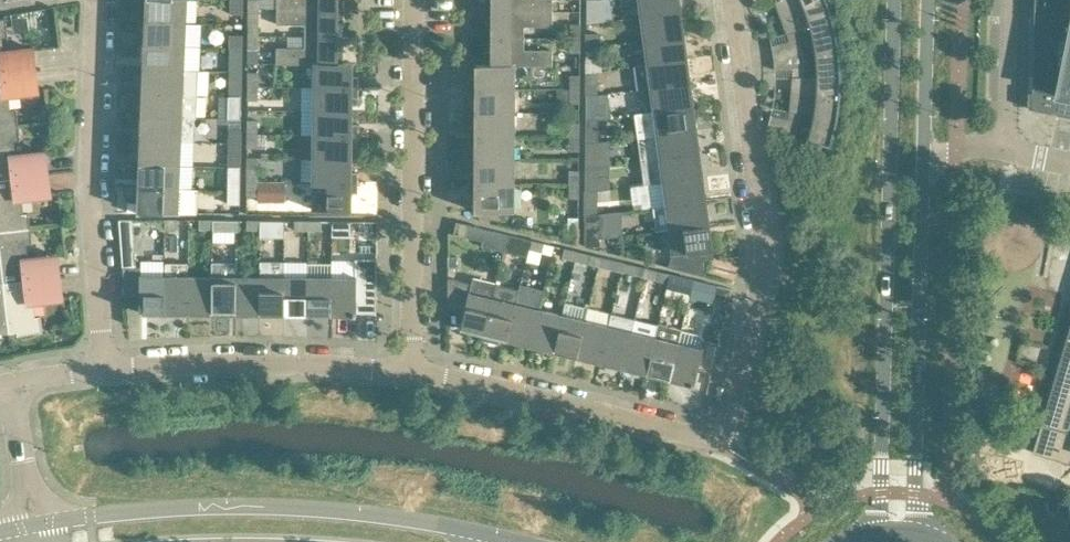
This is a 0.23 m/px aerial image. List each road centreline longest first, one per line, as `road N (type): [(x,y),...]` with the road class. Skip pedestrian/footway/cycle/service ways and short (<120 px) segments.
road 1 (residential): [(413,372),(719,445),(767,259),(734,0)]
road 2 (tertiary): [(894,0),(879,492),(876,518),(861,537)]
road 3 (tertiary): [(930,538),(917,493),(930,0)]
road 4 (tertiary): [(496,535),(276,507),(160,509),(34,525)]
road 5 (residential): [(105,372),(91,194),(96,0)]
road 6 (residential): [(413,372),(417,0)]
road 7 (residential): [(105,372),(269,363),(413,372)]
road 8 (unclassified): [(34,525),(10,384)]

